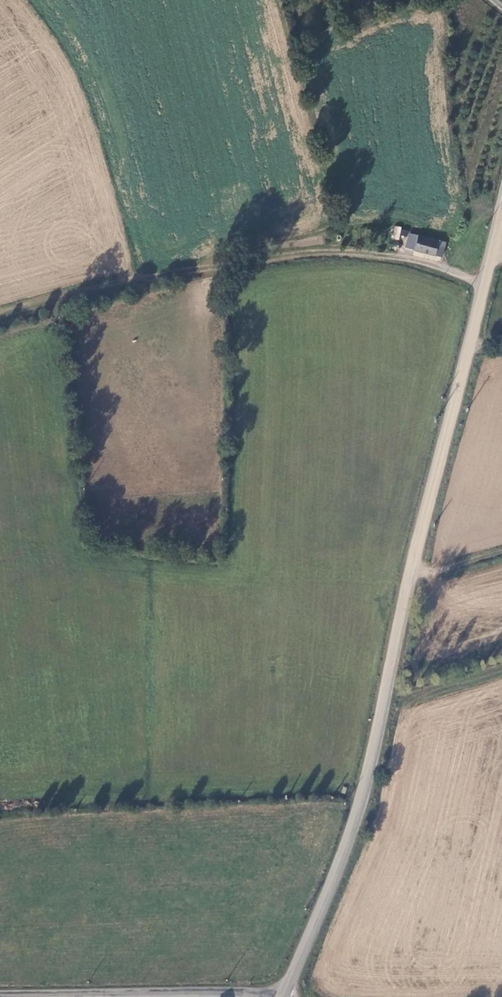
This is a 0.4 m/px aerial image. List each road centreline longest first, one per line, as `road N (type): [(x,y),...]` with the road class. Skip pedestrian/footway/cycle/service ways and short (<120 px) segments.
road 1 (tertiary): [(283,996),(361,802),(501,205)]
road 2 (track): [(483,285),(420,261),(350,253),(153,281)]
road 3 (tertiary): [(256,996),(0,996)]

